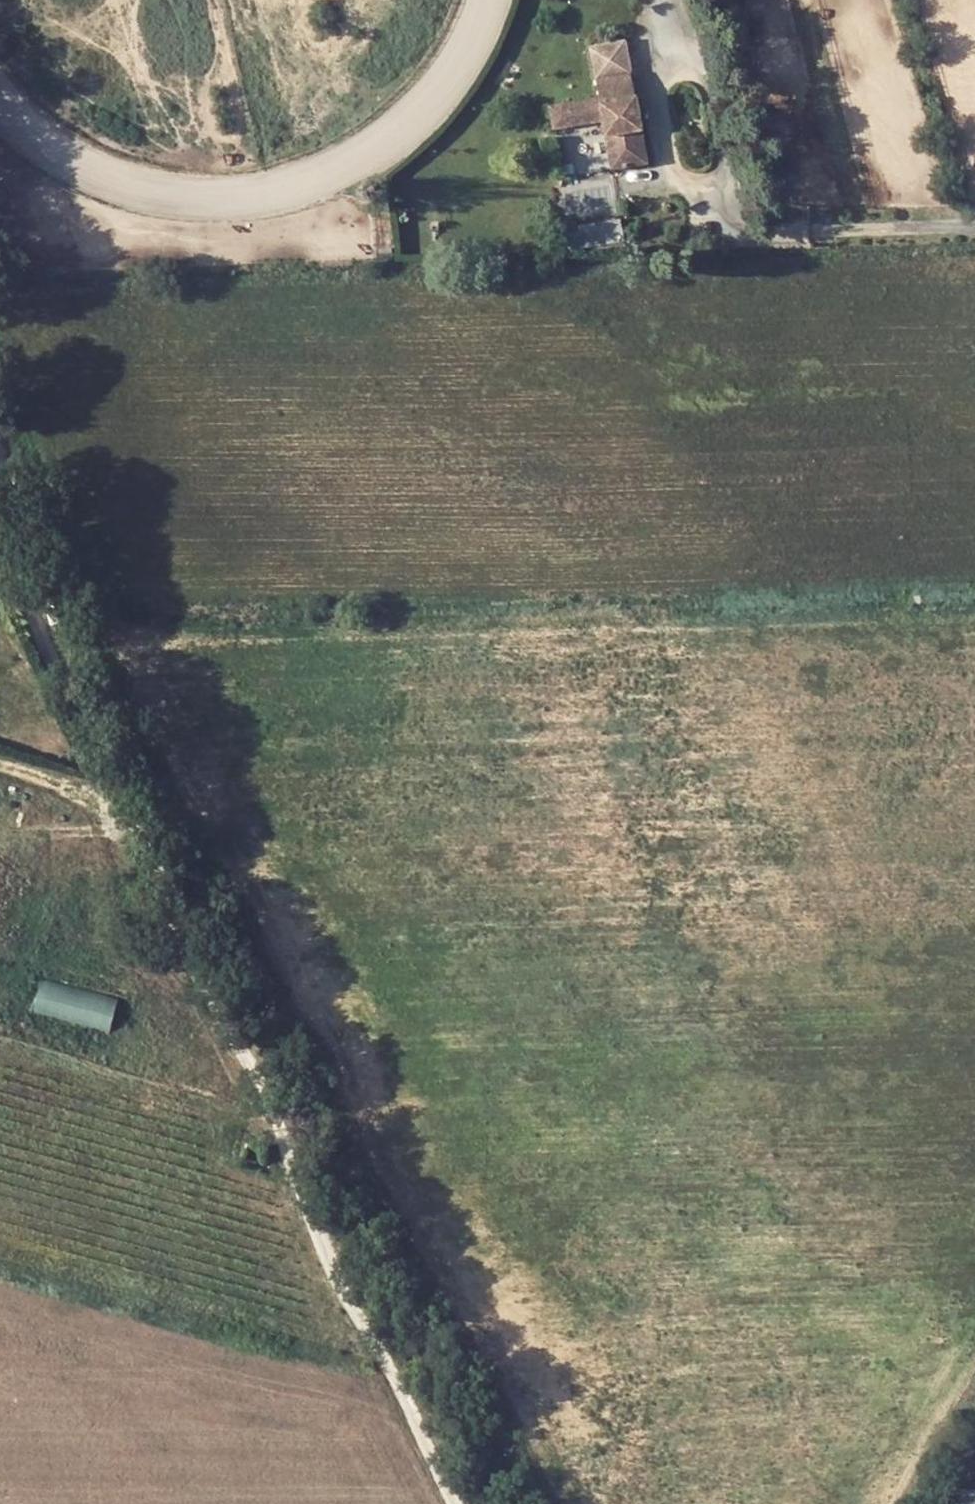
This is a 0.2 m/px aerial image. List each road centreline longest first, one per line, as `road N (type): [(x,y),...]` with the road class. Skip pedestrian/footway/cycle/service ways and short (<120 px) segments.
road 1 (unclassified): [(456,1503),(327,1257),(272,1108),(214,1005),(161,880),(51,679),(19,588),(0,490)]

